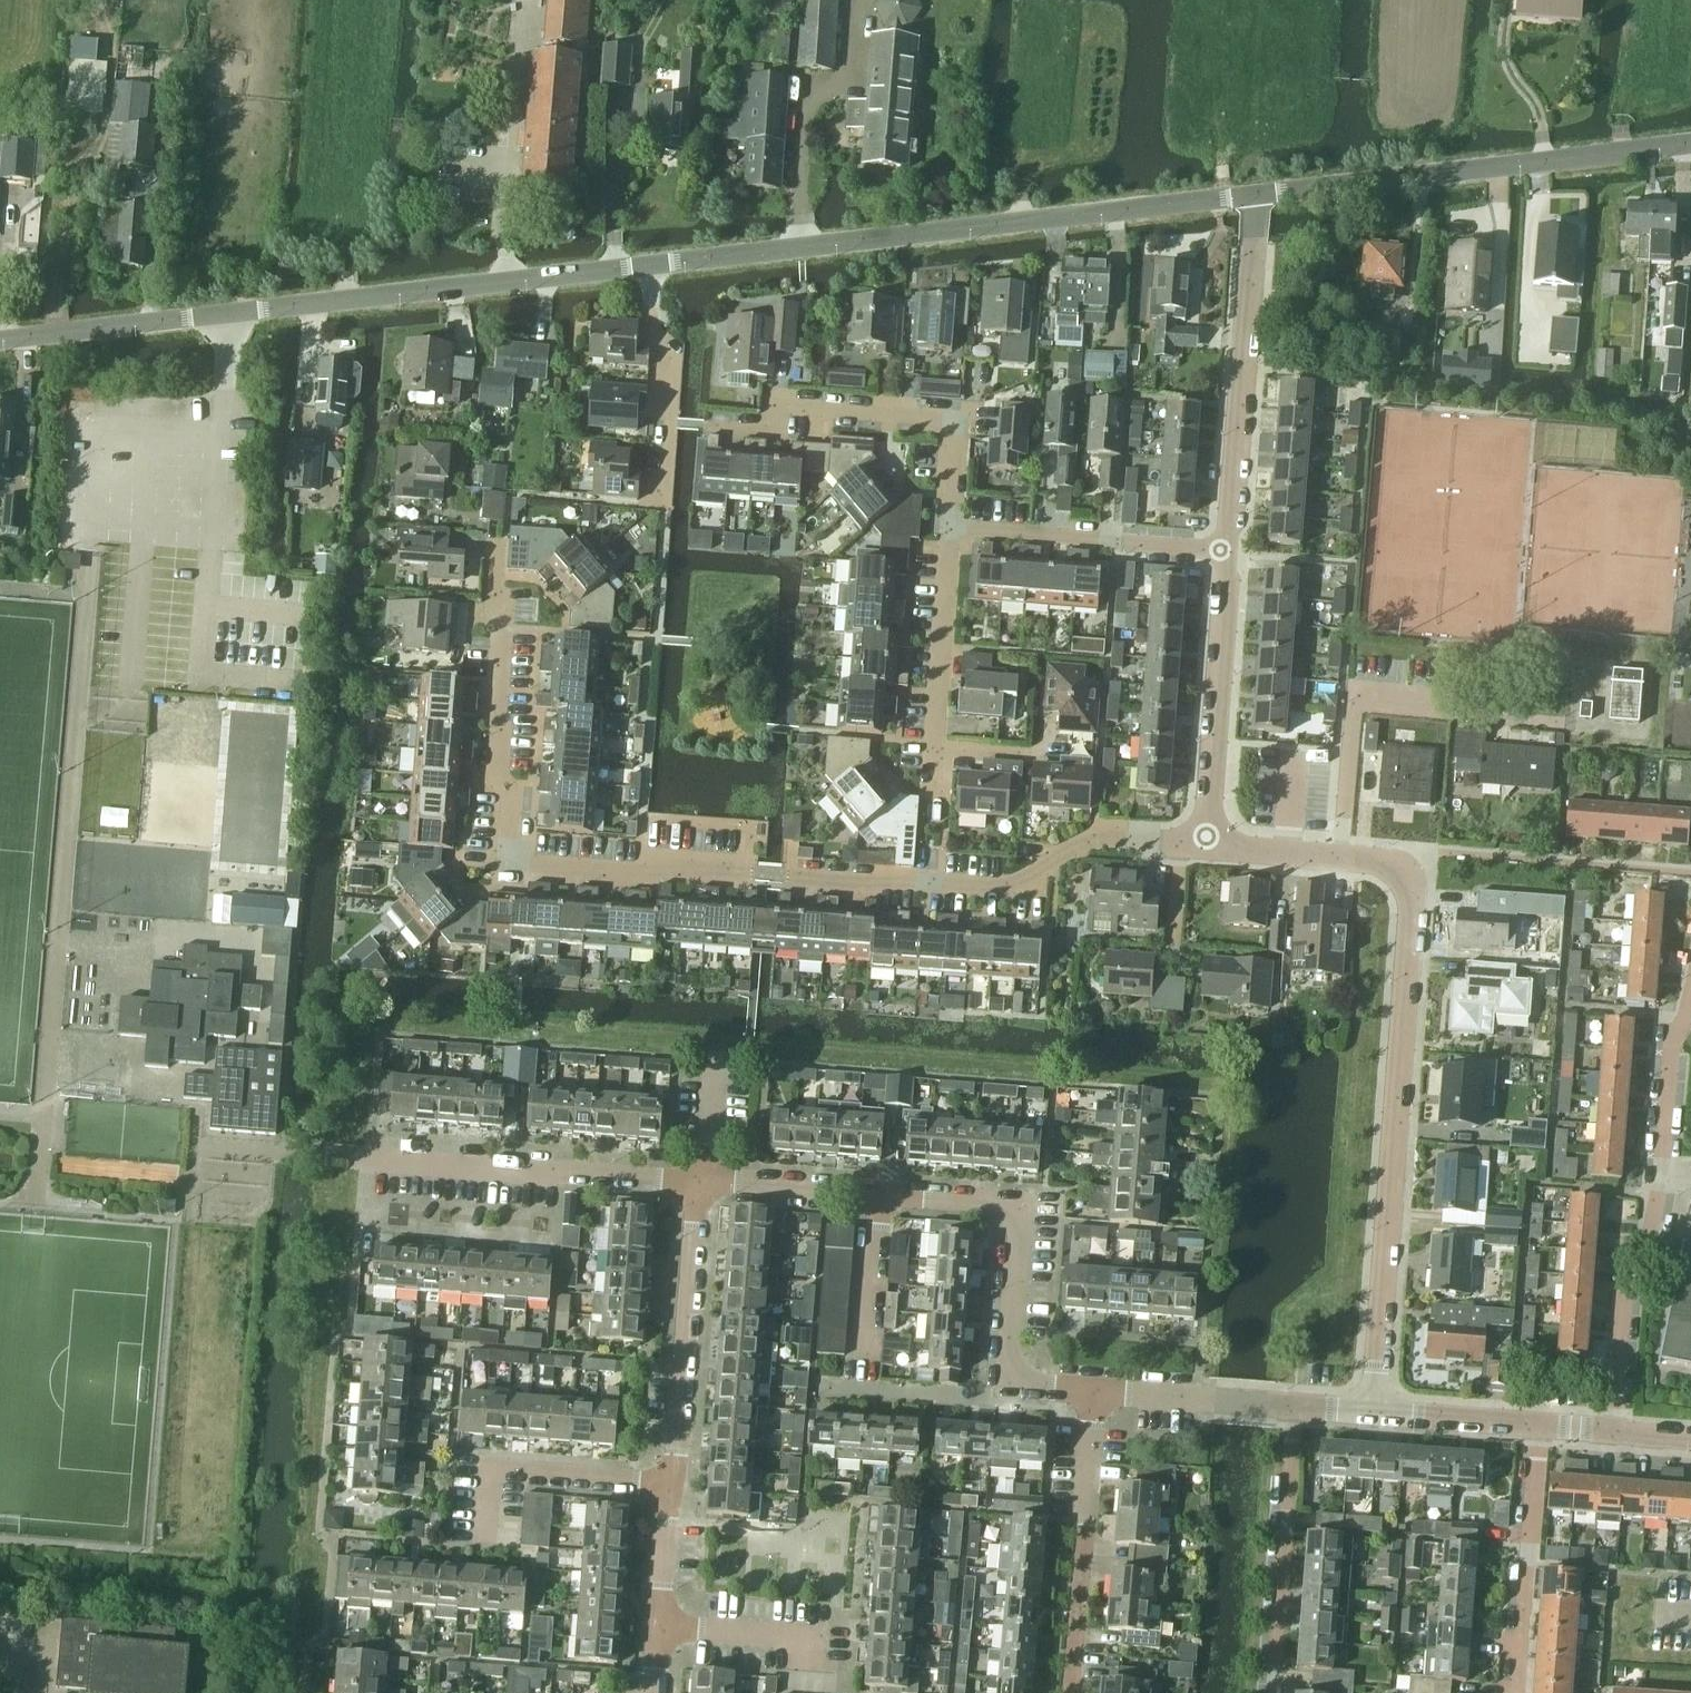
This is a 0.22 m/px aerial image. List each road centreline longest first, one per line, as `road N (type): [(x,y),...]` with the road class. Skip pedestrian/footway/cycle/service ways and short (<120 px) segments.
road 1 (residential): [(1380,1406),(1415,880),(1403,860),(1243,847),(1213,833)]
road 2 (residential): [(925,884),(519,859),(510,845),(514,794),(495,766),(498,547)]
road 3 (unclassified): [(0,341),(655,268)]
road 4 (unclassified): [(655,268),(1258,193)]
road 5 (residential): [(201,1145),(700,1181)]
road 6 (residential): [(1690,1002),(1688,1023),(1666,1048),(1652,1210),(1635,1232),(1625,1289),(1616,1424)]
road 7 (unclassified): [(1258,193),(1690,145)]
road 8 (residential): [(705,429),(763,431),(777,408),(962,419),(951,531)]
road 9 (residential): [(880,1194),(987,1202),(1014,1215),(1009,1356),(1016,1374),(1092,1386)]
road 10 (residential): [(1234,552),(1258,193)]
road 11 (residential): [(1069,1692),(1092,1386)]
road 12 (residential): [(676,1479),(700,1181)]
road 13 (residential): [(1269,1692),(1290,1399)]
road 14 (residential): [(1213,833),(1234,552)]
road 15 (residential): [(475,1546),(482,1464),(676,1479)]
road 16 (residential): [(1511,1692),(1527,1418)]
road 17 (residential): [(656,507),(670,361),(650,338),(655,268)]
road 18 (residential): [(1150,840),(1088,839),(1011,887),(925,884)]
road 19 (residential): [(951,531),(935,749)]
road 20 (residential): [(1092,1386),(1290,1399)]
road 21 (residential): [(803,1677),(805,1638),(664,1626)]
road 22 (residential): [(700,1181),(880,1194)]
road 23 (residential): [(1124,544),(951,531)]
road 24 (residential): [(880,1194),(866,1358)]
road 25 (residential): [(1380,1406),(1527,1418)]
road 26 (residential): [(664,1626),(676,1479)]
road 27 (residential): [(935,749),(925,884)]

